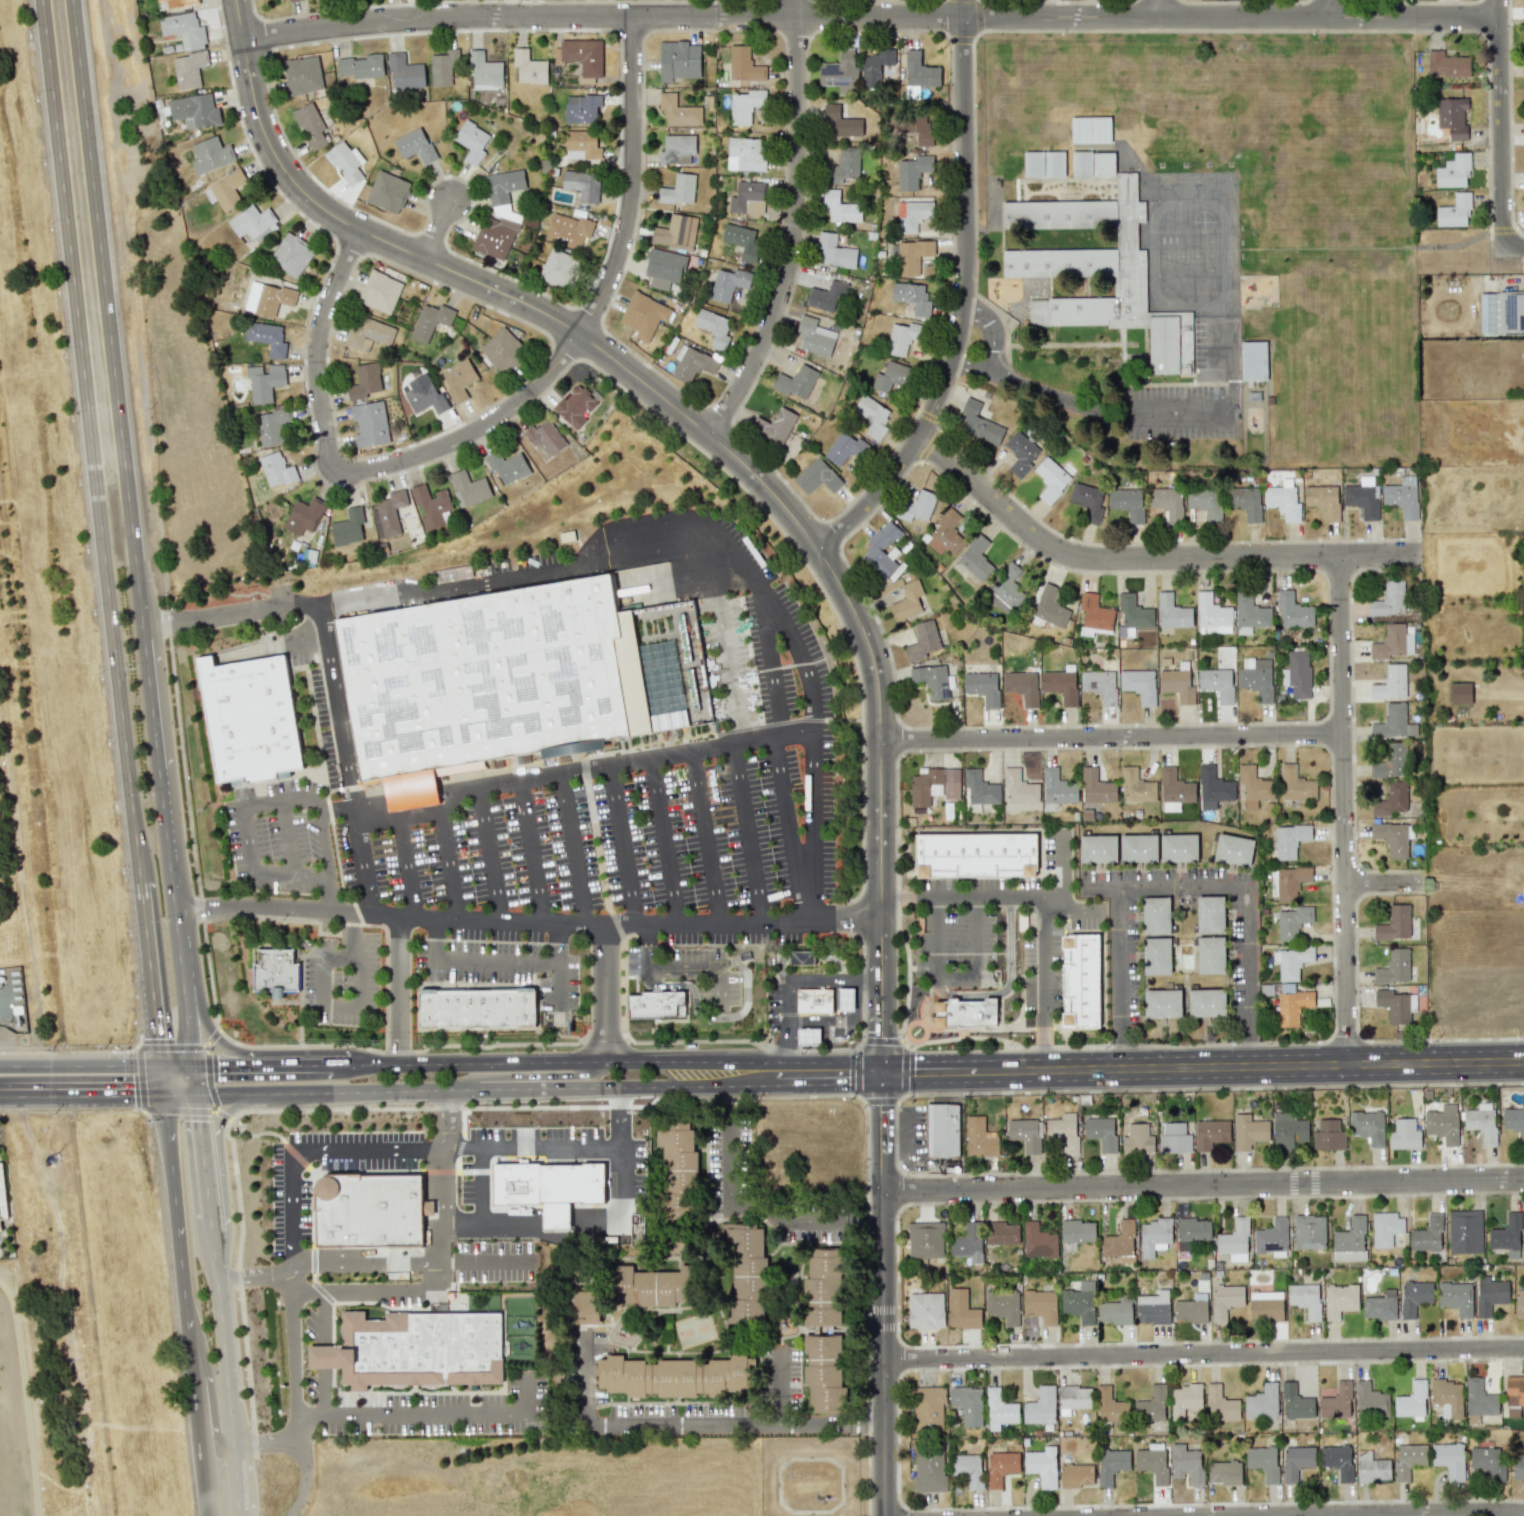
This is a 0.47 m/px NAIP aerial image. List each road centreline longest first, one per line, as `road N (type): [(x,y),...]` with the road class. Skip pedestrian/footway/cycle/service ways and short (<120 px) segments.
road 1 (tertiary): [(233,0),(261,132),(303,194),(357,229),(535,305),(614,355),(733,451),(786,506),(869,642),(879,690),(884,1515)]
road 2 (residential): [(240,38),(512,16),(1332,18)]
road 3 (primary): [(41,0),(156,1036)]
road 4 (secondary): [(783,1071),(1523,1060)]
road 5 (residential): [(882,1192),(1523,1180)]
road 6 (residential): [(883,1360),(1523,1349)]
road 7 (residential): [(967,0),(972,249),(956,352),(898,468),(818,549)]
road 8 (secondary): [(193,1093),(715,1083),(783,1071)]
road 9 (primary): [(134,561),(71,0)]
road 10 (residential): [(920,434),(1033,536),(1066,553),(1425,556)]
road 11 (residential): [(585,334),(539,386),(481,428),(415,457),(337,473),(316,393),(315,349),(325,302),(357,229)]
road 12 (residential): [(1341,557),(1347,1062)]
road 13 (residential): [(879,741),(1343,735)]
road 14 (residential): [(798,0),(802,198),(791,266),(765,339),(712,433)]
road 15 (secondary): [(783,1071),(720,1061),(332,1064)]
road 16 (residential): [(638,16),(633,215),(585,334)]
road 17 (secondary): [(381,1063),(348,1051),(223,1046),(203,1018),(195,969),(175,932)]
road 18 (residential): [(1239,1515),(1523,1513)]
road 19 (primary): [(216,1278),(228,1228),(218,1119),(240,1101),(312,1092)]
road 20 (residential): [(1500,0),(1504,240)]
road 21 (primary): [(232,1444),(209,1217)]
road 22 (primary): [(163,1092),(185,1308)]
road 23 (primary): [(185,1308),(207,1515)]
road 24 (residential): [(1332,18),(1500,18)]
road 25 (primary): [(175,932),(157,768)]
road 26 (secondary): [(0,1091),(163,1092)]
road 27 (secondary): [(159,1062),(0,1063)]
road 28 (primary): [(209,1217),(189,1064)]
road 29 (secondary): [(603,1060),(586,1074),(478,1076),(459,1088)]
road 30 (primary): [(185,1308),(216,1431),(232,1444)]
road 31 (primary): [(157,768),(141,623)]
road 32 (secondary): [(332,1064),(189,1064)]
road 33 (residential): [(603,1060),(605,924)]
road 34 (primary): [(189,1064),(175,932)]

